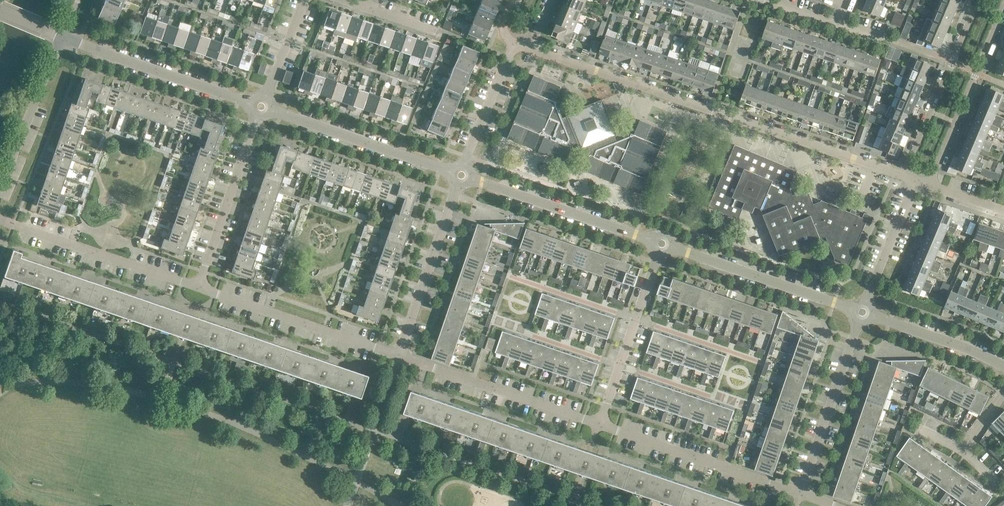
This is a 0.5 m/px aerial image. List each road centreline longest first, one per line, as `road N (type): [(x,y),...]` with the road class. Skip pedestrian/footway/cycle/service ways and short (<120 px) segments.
road 1 (residential): [(901,171),(530,47)]
road 2 (residential): [(399,357),(197,288)]
road 3 (residential): [(801,493),(600,424)]
road 4 (residential): [(600,424),(399,357)]
road 5 (residential): [(197,288),(0,217)]
road 6 (tertiary): [(250,102),(62,37)]
road 7 (tertiary): [(651,240),(472,178)]
road 8 (tertiary): [(851,308),(673,247)]
road 9 (tertiary): [(450,171),(272,110)]
road 10 (residential): [(971,0),(901,171)]
road 11 (residential): [(936,183),(1003,13)]
road 12 (residential): [(399,357),(457,186)]
road 13 (residential): [(197,288),(257,118)]
road 14 (residential): [(600,424),(659,255)]
road 15 (residential): [(860,324),(801,493)]
road 16 (residential): [(0,187),(62,37)]
road 17 (tertiary): [(1003,368),(873,316)]
road 18 (residential): [(465,165),(514,42)]
road 19 (residential): [(916,183),(866,301)]

